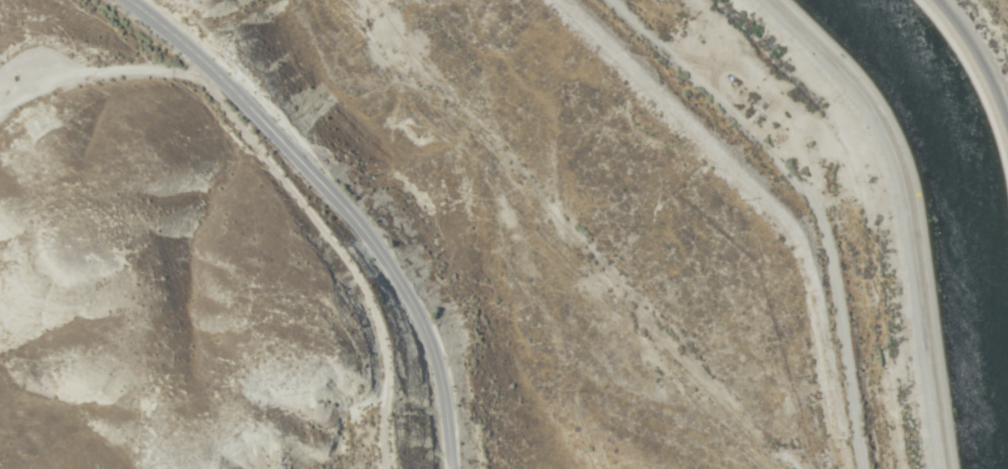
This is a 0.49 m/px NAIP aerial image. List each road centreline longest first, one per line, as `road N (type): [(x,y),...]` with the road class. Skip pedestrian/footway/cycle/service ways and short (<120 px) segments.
road 1 (tertiary): [(465,468),(426,342),(376,246),(245,102),(132,0)]
road 2 (residential): [(612,0),(794,180),(825,225),(861,468)]
road 3 (residential): [(556,0),(786,218),(800,239),(847,431),(856,432)]

